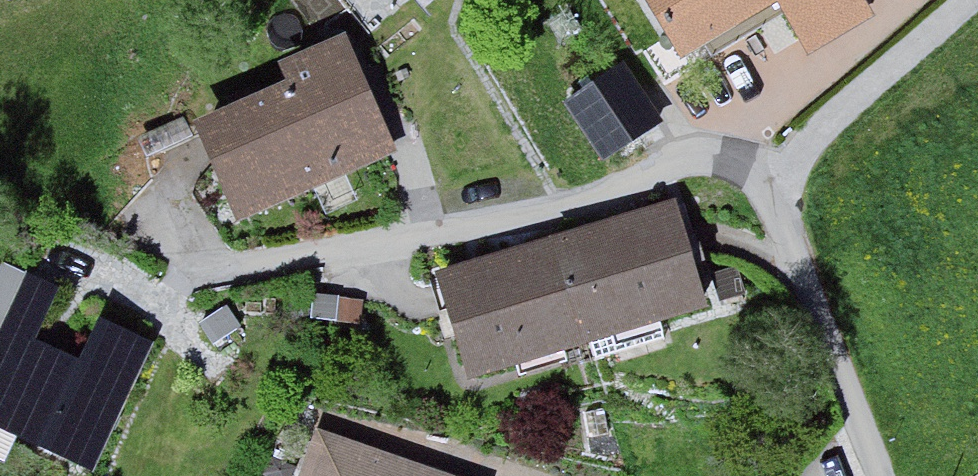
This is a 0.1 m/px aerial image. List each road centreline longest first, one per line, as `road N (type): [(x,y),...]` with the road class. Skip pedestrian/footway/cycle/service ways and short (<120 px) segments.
road 1 (residential): [(782,171),(699,156),(578,204),(437,242),(191,277)]
road 2 (residential): [(874,475),(793,304),(782,171)]
road 3 (residential): [(782,171),(977,6)]

